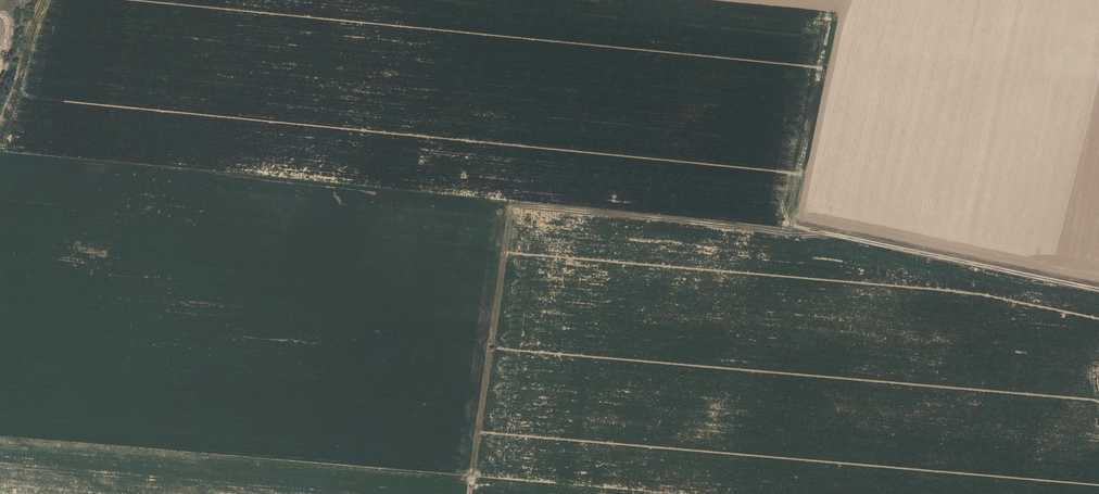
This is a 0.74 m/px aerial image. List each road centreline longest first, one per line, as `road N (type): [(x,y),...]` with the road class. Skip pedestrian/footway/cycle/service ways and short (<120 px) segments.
road 1 (track): [(817,231),(1098,289)]

